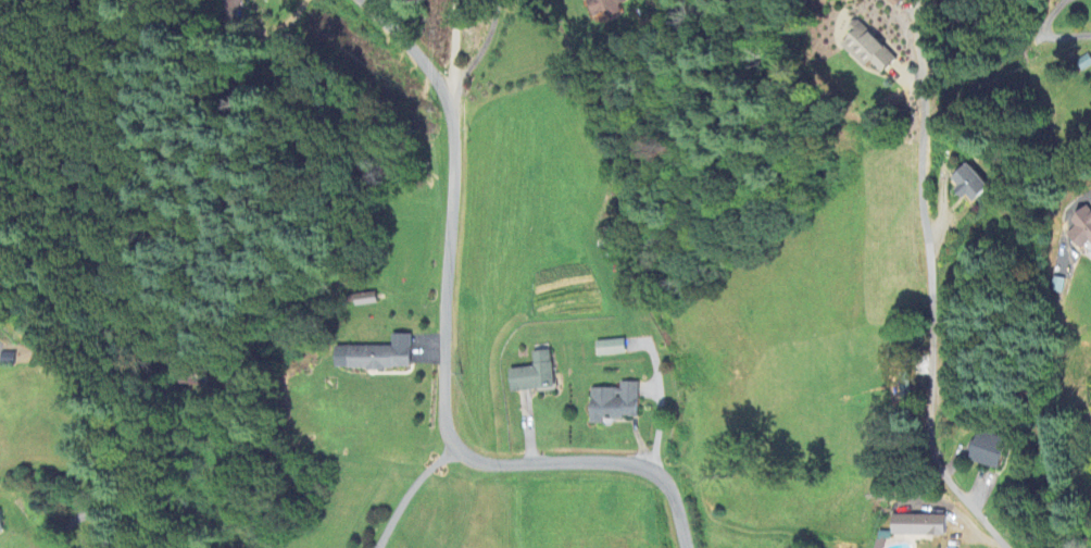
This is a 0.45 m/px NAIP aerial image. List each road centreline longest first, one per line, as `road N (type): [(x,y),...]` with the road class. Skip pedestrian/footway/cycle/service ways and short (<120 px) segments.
road 1 (residential): [(666,484),(622,461),(480,468),(453,450),(446,425),(453,90),(358,0)]
road 2 (residential): [(1004,547),(949,483),(929,445),(923,70)]

